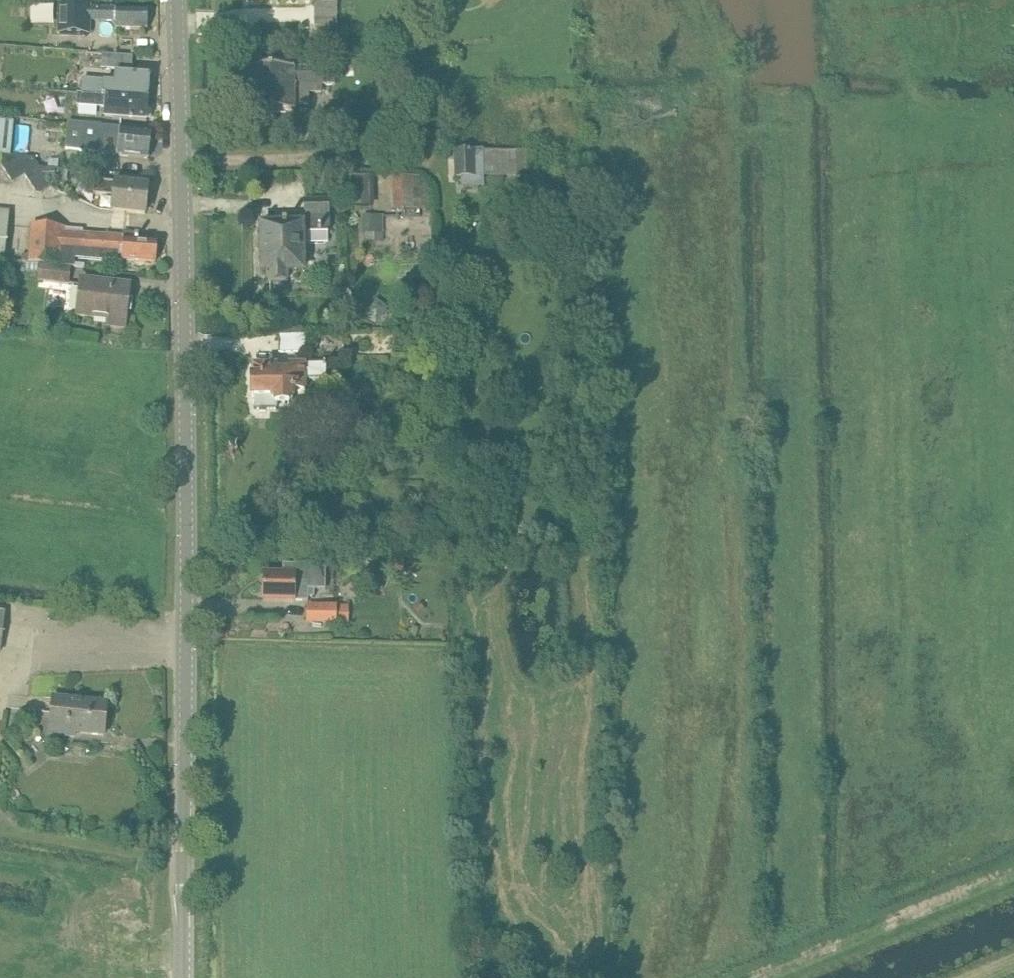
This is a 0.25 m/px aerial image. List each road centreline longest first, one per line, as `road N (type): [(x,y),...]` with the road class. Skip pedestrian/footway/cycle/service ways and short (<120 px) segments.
road 1 (tertiary): [(182,977),(187,589),(177,0)]

